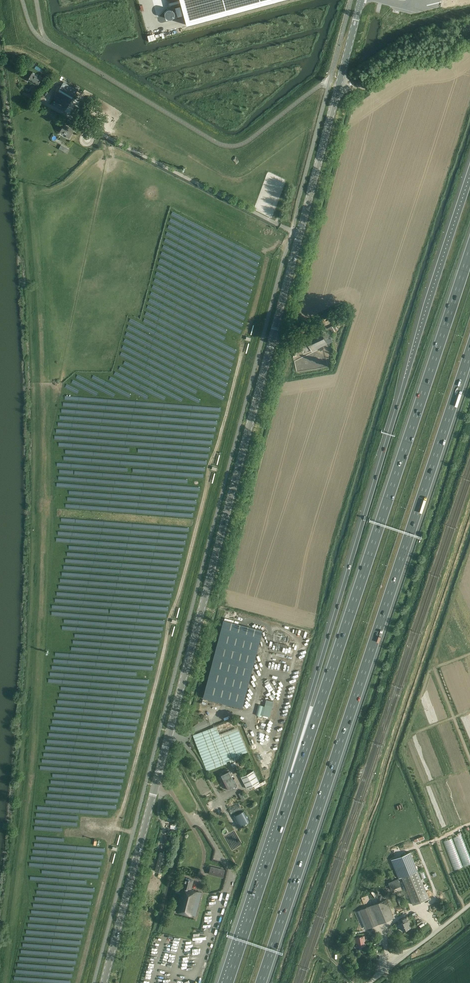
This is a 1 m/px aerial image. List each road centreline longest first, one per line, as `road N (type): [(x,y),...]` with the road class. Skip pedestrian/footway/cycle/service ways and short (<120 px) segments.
road 1 (tertiary): [(103,982),(361,0)]
road 2 (motorway): [(261,982),(469,352)]
road 3 (motorway): [(469,181),(297,742),(283,817)]
road 4 (motorway): [(469,252),(283,817)]
road 5 (track): [(354,982),(331,958),(327,937),(469,509)]
road 6 (motorway): [(283,817),(228,982)]
road 7 (unclassified): [(369,982),(469,904)]

